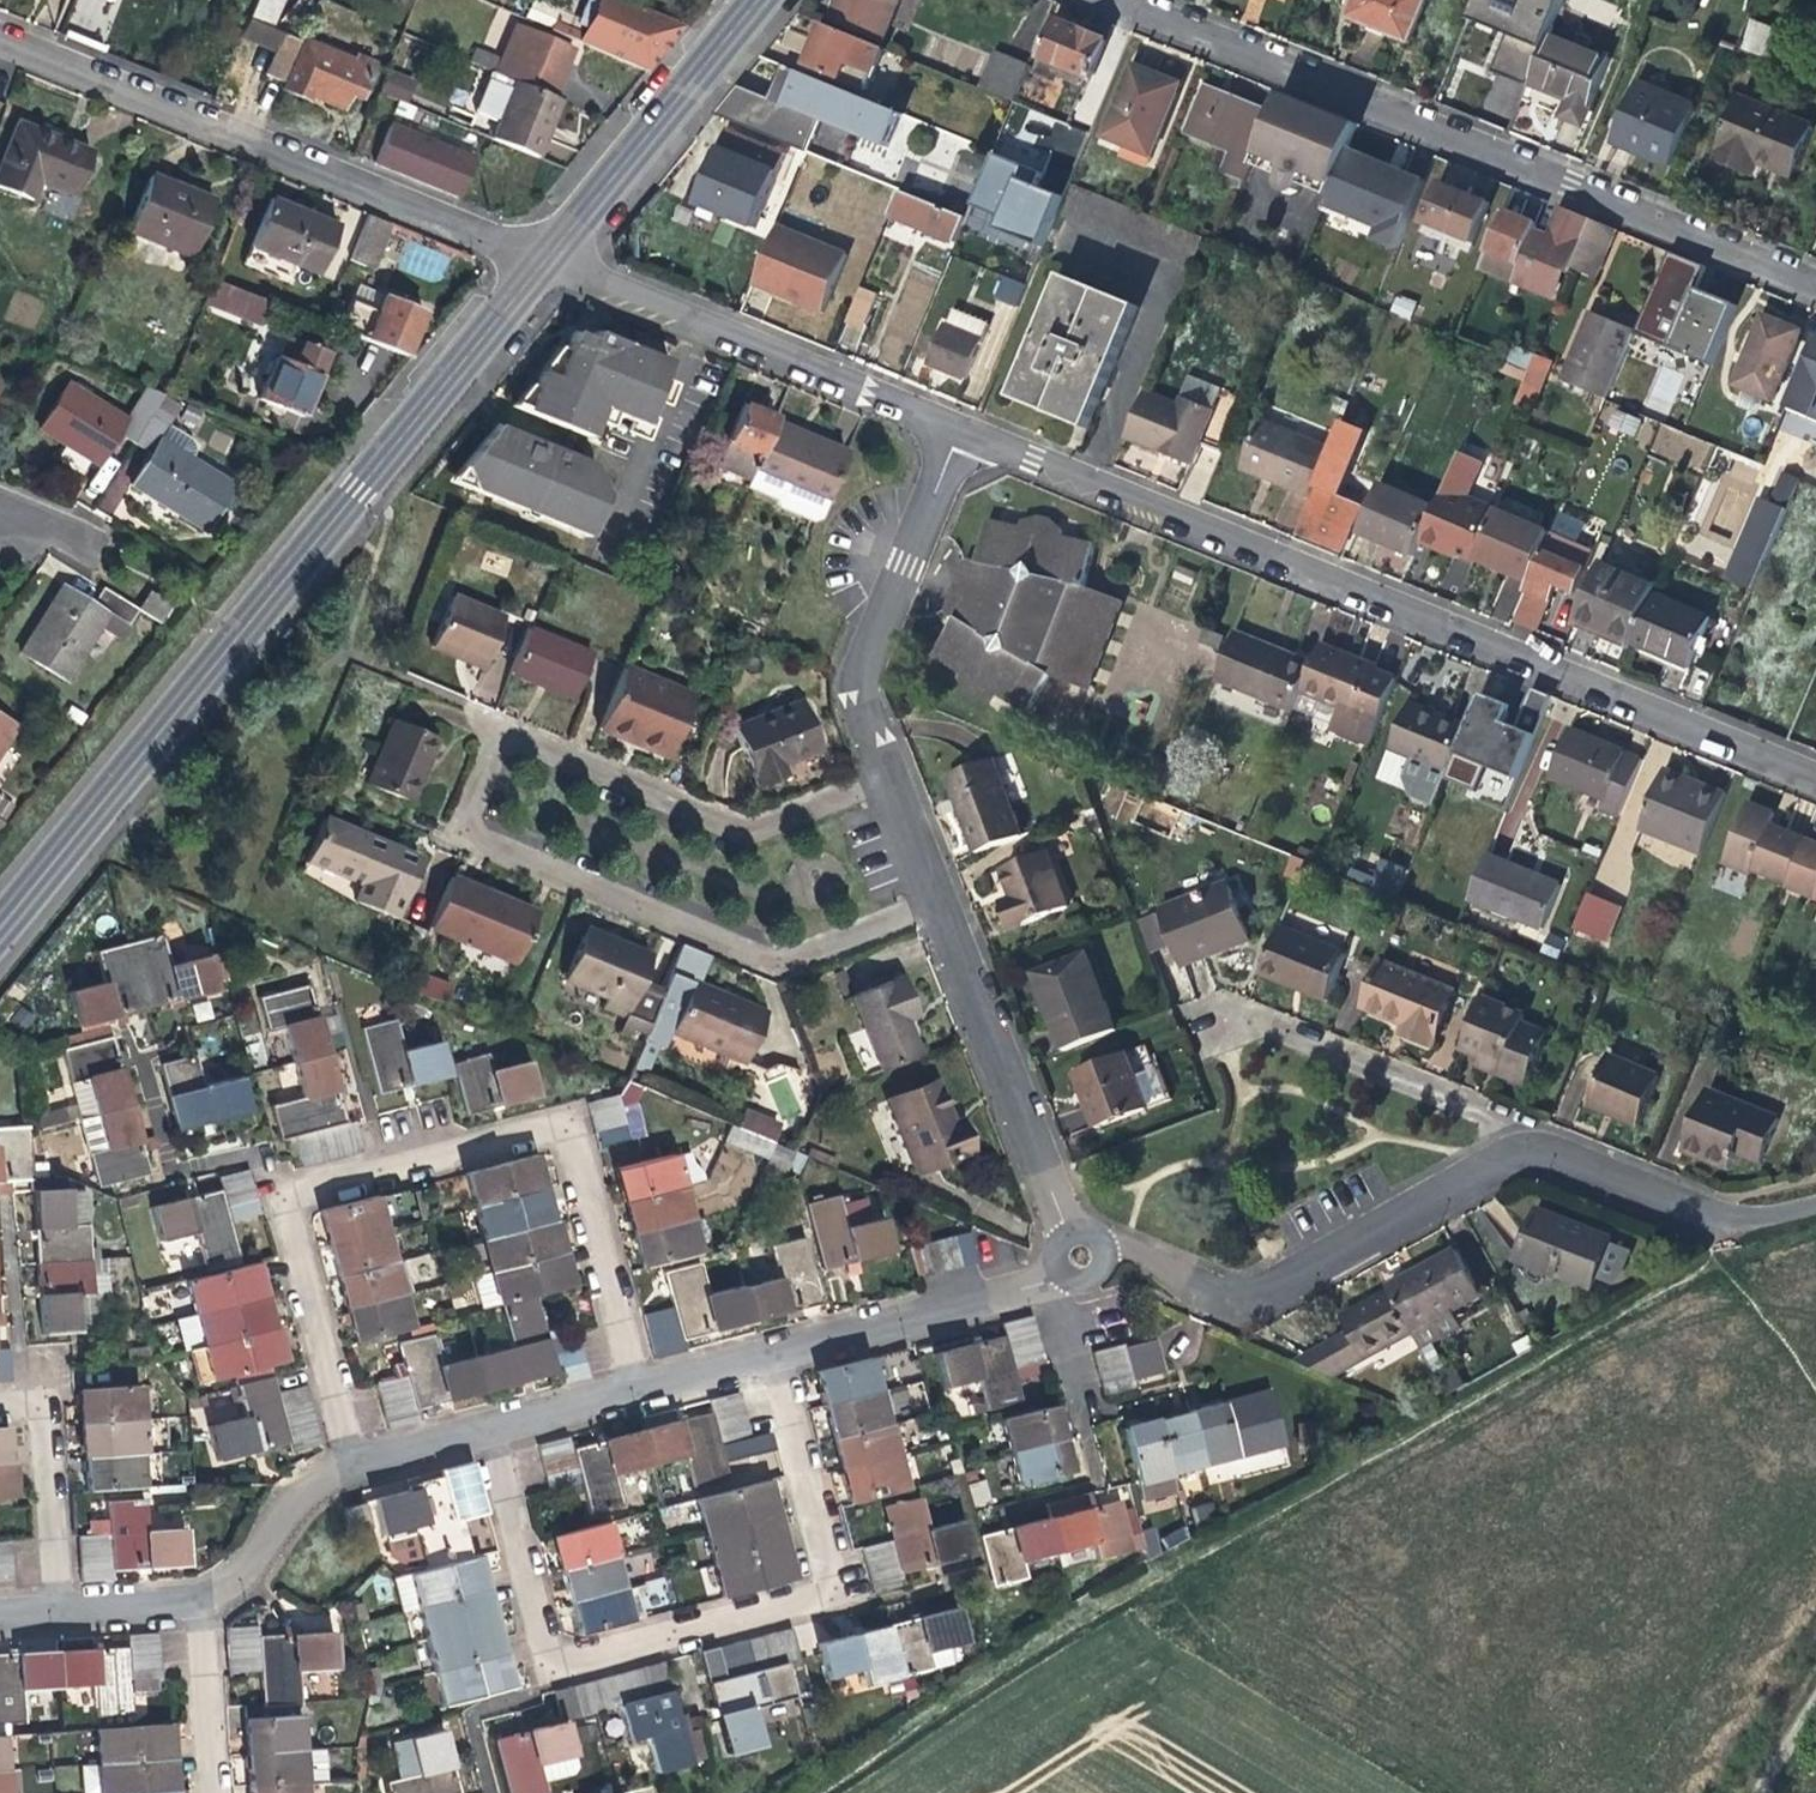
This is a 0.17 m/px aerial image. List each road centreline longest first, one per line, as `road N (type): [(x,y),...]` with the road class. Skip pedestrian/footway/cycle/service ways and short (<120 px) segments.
road 1 (residential): [(892,779),(765,822),(738,823),(538,739),(510,737),(473,825),(488,844),(769,958),(937,901)]
road 2 (residential): [(967,428),(1815,775)]
road 3 (primary): [(0,931),(547,256)]
road 4 (residential): [(359,1463),(297,1207),(323,1188),(542,1128),(558,1128),(582,1148),(647,1388)]
road 5 (residential): [(494,1428),(555,1645),(579,1661),(604,1660),(811,1599),(838,1577),(785,1351)]
road 6 (residential): [(1815,279),(1130,0)]
road 7 (residential): [(547,256),(0,33)]
road 8 (residential): [(1531,1152),(1247,1295),(1107,1238)]
road 9 (residential): [(547,256),(967,428)]
road 10 (residential): [(967,428),(870,656),(866,707),(892,779)]
road 11 (residential): [(937,901),(1060,1232)]
road 12 (residential): [(1531,1152),(1495,1118),(1279,1024),(1220,1020)]
road 13 (primary): [(547,256),(757,0)]
road 14 (residential): [(1815,1200),(1727,1224),(1563,1156),(1531,1152)]
road 15 (residential): [(1054,1275),(785,1351)]
road 16 (residential): [(0,1403),(37,1404),(47,1414),(63,1609)]
road 17 (residential): [(359,1463),(314,1486),(245,1576),(202,1598)]
road 18 (residential): [(215,1792),(202,1598)]
road 19 (residential): [(647,1388),(494,1428)]
road 20 (residential): [(785,1351),(647,1388)]
road 21 (residential): [(494,1428),(359,1463)]
road 22 (residential): [(202,1598),(63,1609)]
road 23 (residential): [(892,779),(937,901)]

